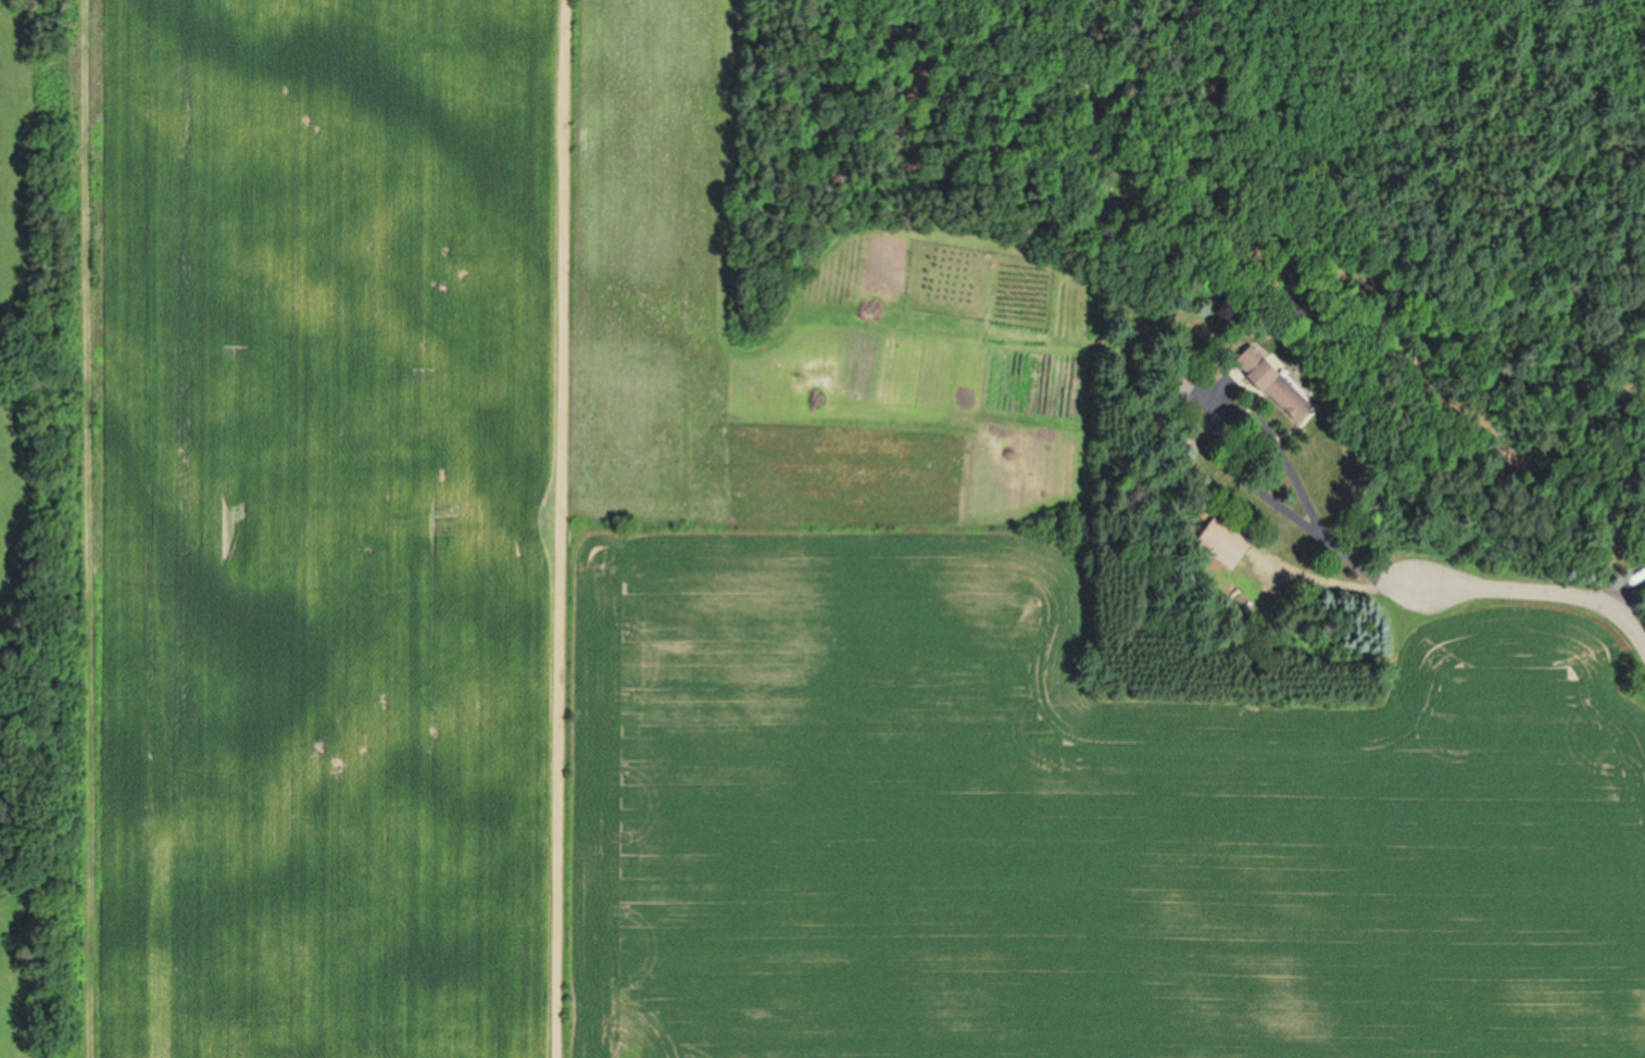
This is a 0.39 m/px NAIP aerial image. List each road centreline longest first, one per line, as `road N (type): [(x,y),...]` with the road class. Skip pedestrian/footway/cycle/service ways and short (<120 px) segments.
road 1 (residential): [(1644,654),(1606,607),(1562,595),(1414,584)]

